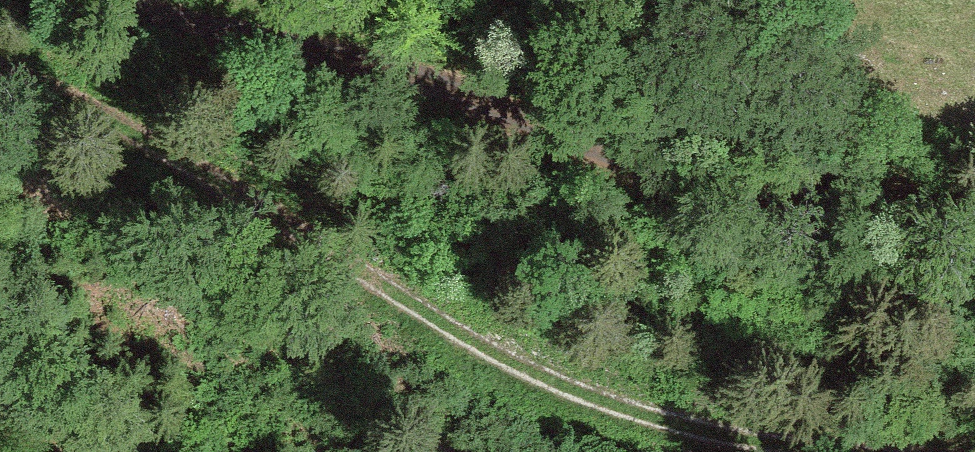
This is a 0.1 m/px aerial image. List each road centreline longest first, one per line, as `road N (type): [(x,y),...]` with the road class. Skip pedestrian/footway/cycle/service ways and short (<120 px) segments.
road 1 (track): [(0,74),(264,207),(508,357),(635,416),(839,451)]
road 2 (track): [(974,201),(807,199),(694,183),(327,58),(104,0)]

